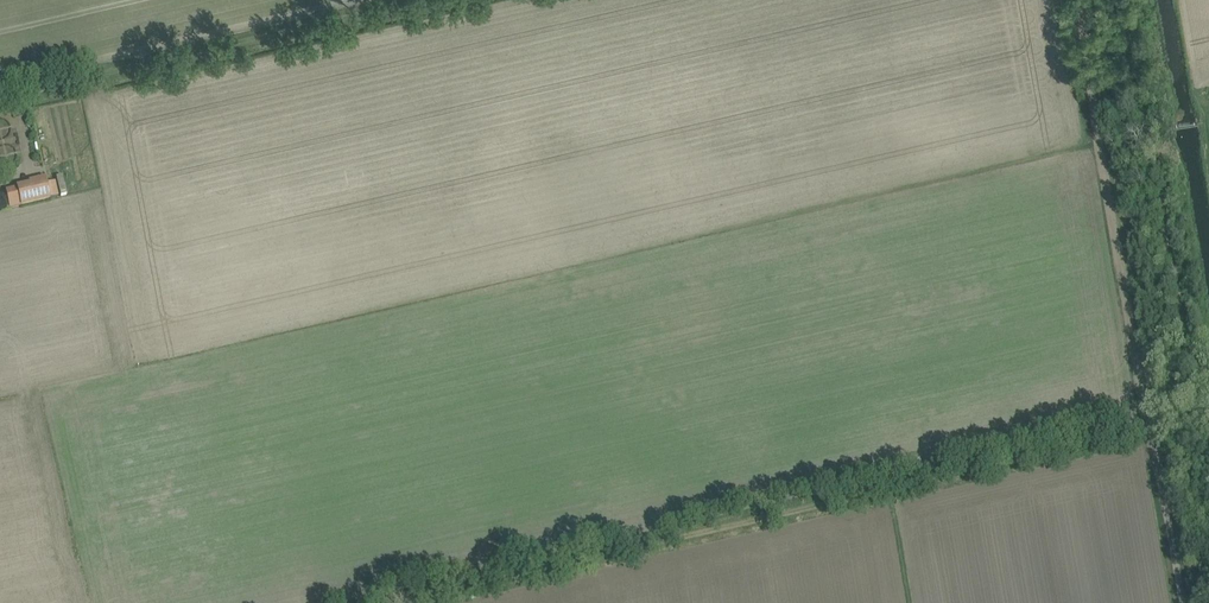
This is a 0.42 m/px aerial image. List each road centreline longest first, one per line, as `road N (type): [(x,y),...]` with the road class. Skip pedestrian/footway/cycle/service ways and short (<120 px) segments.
road 1 (track): [(1174,419),(393,602)]
road 2 (track): [(1080,0),(1195,602)]
road 3 (track): [(414,0),(36,85)]

